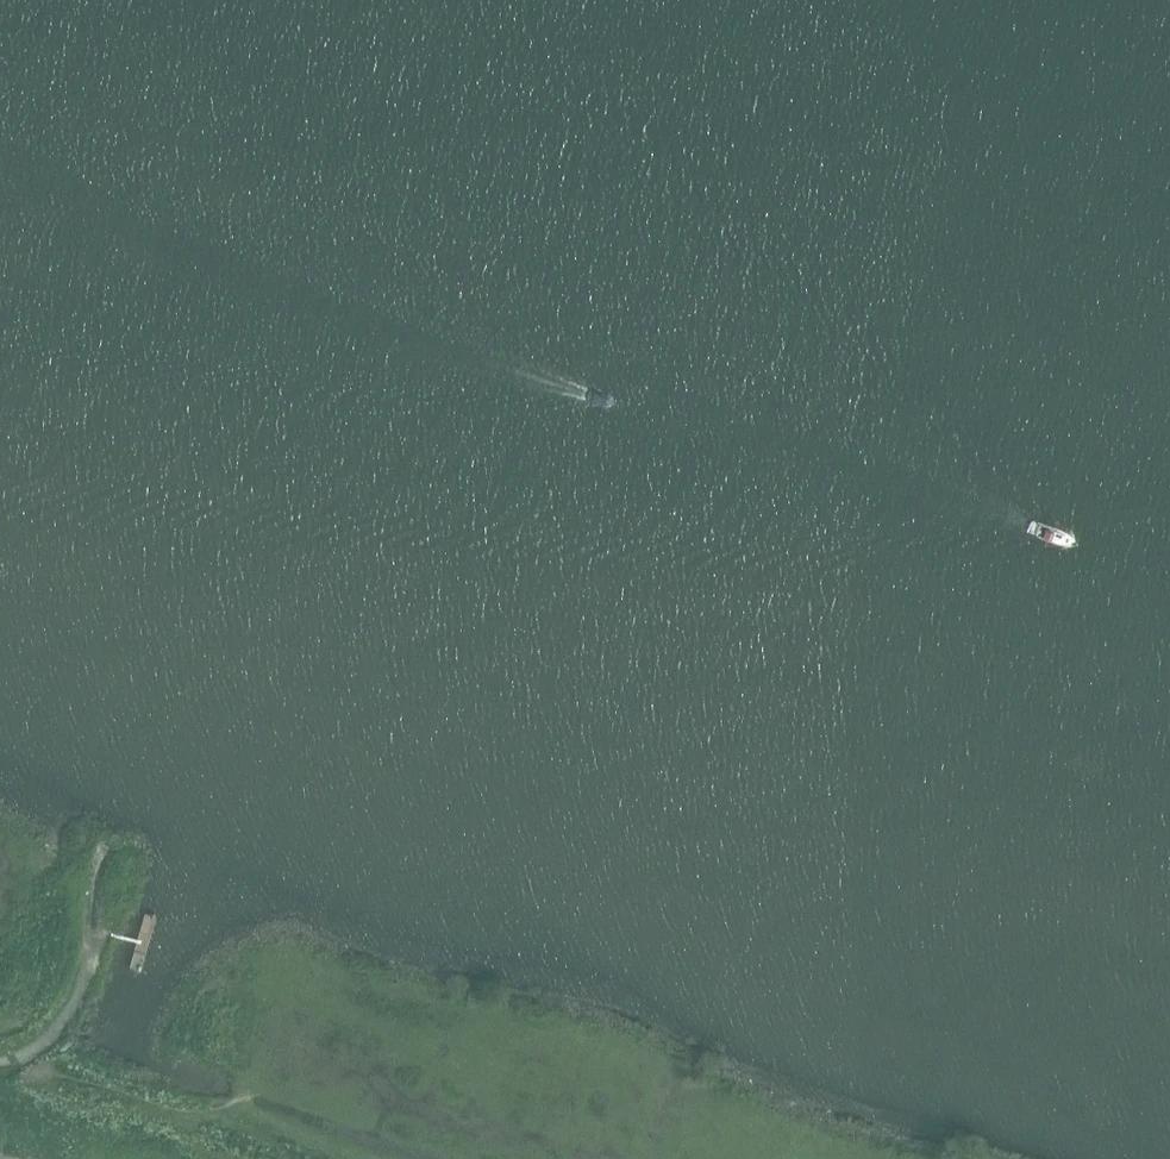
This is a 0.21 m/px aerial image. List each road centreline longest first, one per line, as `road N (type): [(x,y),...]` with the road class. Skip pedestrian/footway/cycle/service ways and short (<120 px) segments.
road 1 (track): [(0,1061),(42,1044),(76,1002),(108,848)]

